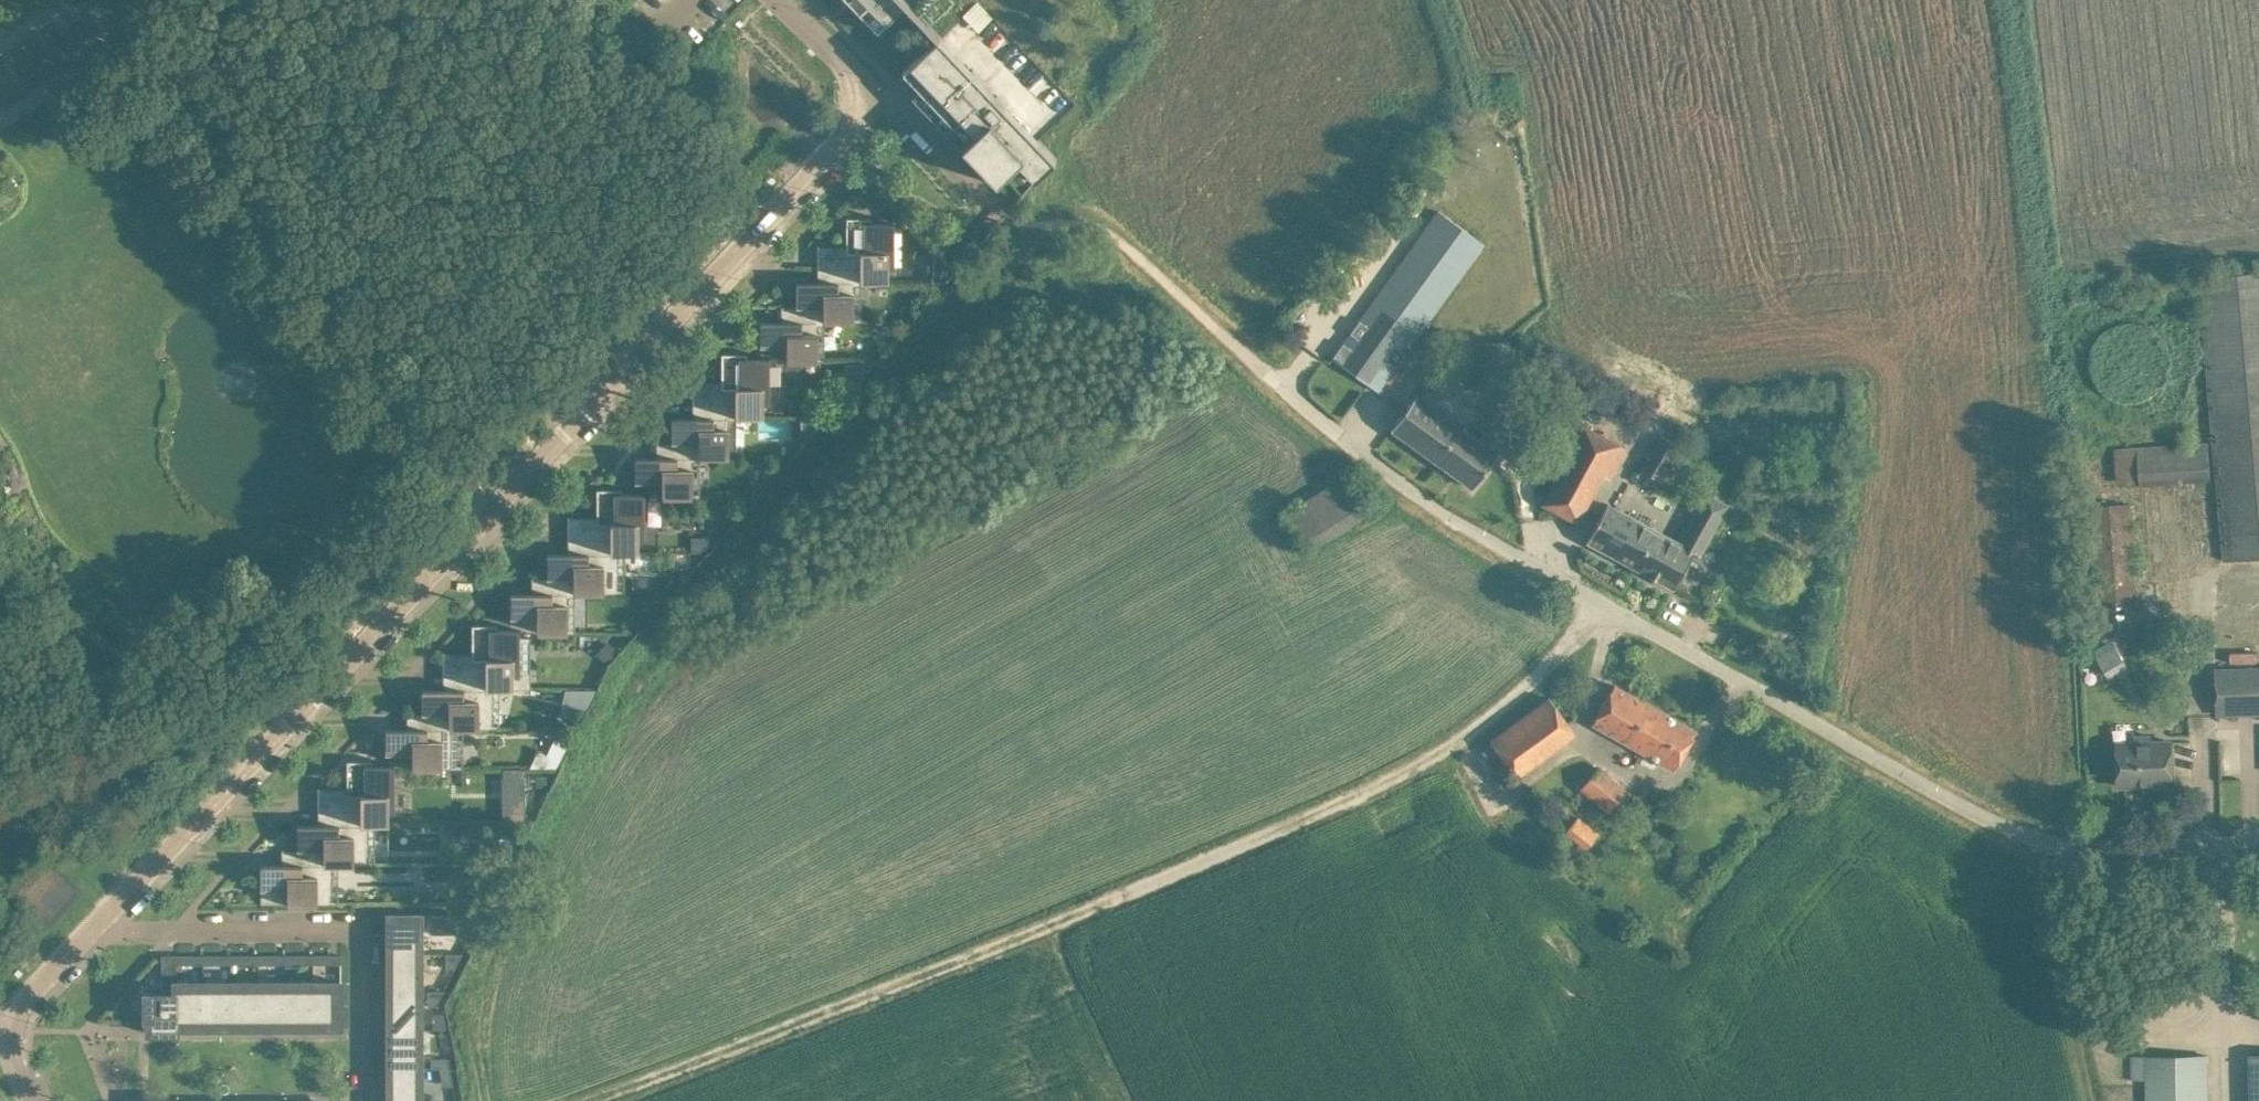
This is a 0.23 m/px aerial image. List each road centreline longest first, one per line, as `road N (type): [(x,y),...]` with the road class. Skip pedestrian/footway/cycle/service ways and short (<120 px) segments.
road 1 (residential): [(90,930),(842,137),(864,97)]
road 2 (track): [(1607,604),(1530,683),(1450,747),(1355,795),(595,1100)]
road 3 (track): [(1607,604),(1404,483),(1114,240),(1004,215)]
road 4 (unclassified): [(2258,842),(2059,843),(2019,832),(1607,604)]
road 5 (residential): [(361,1100),(360,931),(90,930)]
road 6 (residential): [(30,1100),(3,1022),(90,930)]
road 7 (track): [(2041,839),(2043,881),(2078,1033)]
road 8 (residential): [(1004,215),(885,100),(864,97)]
road 9 (residential): [(864,97),(856,77),(778,0)]

